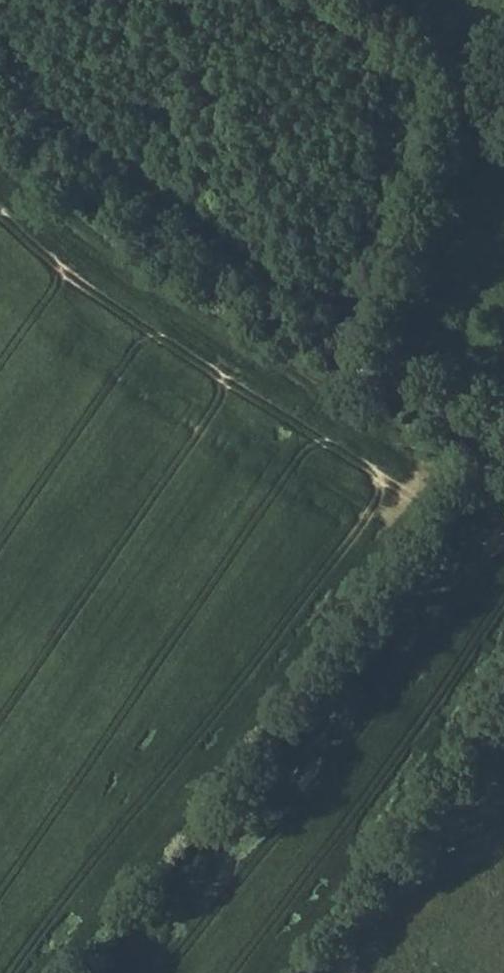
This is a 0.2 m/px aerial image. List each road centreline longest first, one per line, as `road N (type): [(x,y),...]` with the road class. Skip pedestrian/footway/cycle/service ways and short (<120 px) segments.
road 1 (track): [(503,435),(107,189),(0,97)]

